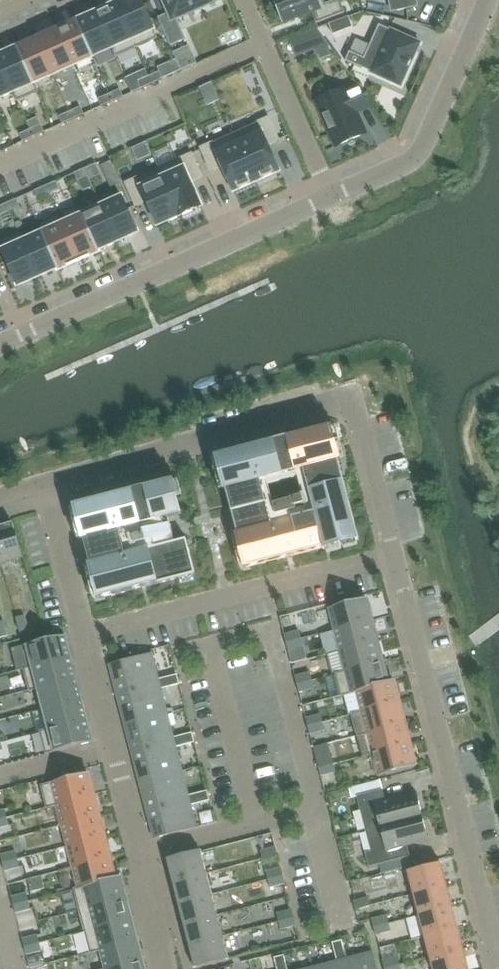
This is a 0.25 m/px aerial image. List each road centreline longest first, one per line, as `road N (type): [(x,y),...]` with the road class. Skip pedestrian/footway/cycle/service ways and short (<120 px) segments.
road 1 (residential): [(48,482),(341,399),(356,416),(392,553)]
road 2 (residential): [(392,553),(498,967)]
road 3 (residential): [(0,343),(330,196)]
road 4 (residential): [(83,635),(166,968)]
road 5 (residential): [(392,553),(83,635)]
road 6 (residential): [(330,196),(418,154),(486,0)]
road 7 (residential): [(243,0),(330,196)]
road 8 (residential): [(48,482),(83,635)]

